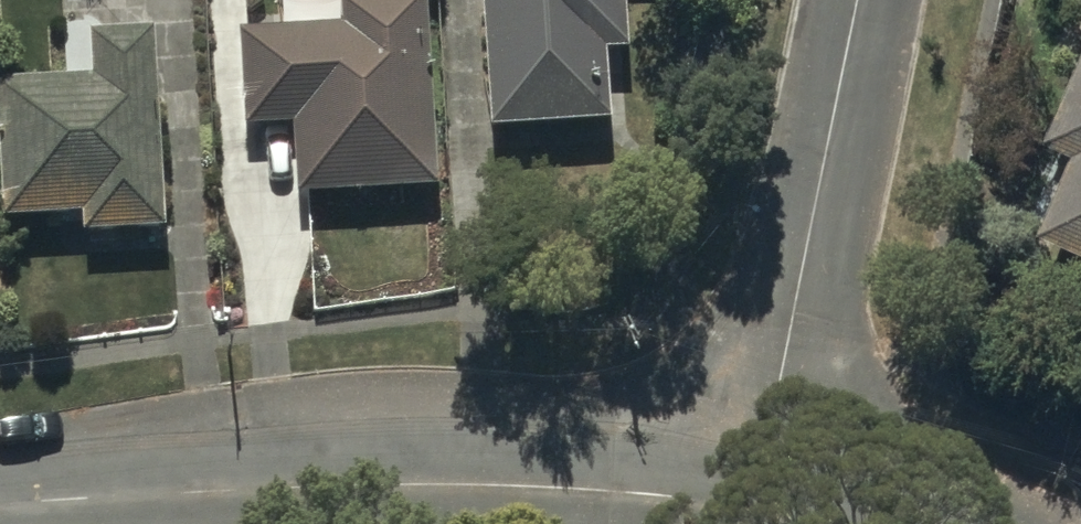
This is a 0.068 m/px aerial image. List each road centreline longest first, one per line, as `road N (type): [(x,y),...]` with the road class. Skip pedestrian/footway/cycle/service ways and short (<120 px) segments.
road 1 (residential): [(0,507),(453,483),(760,499)]
road 2 (residential): [(760,499),(857,0)]

